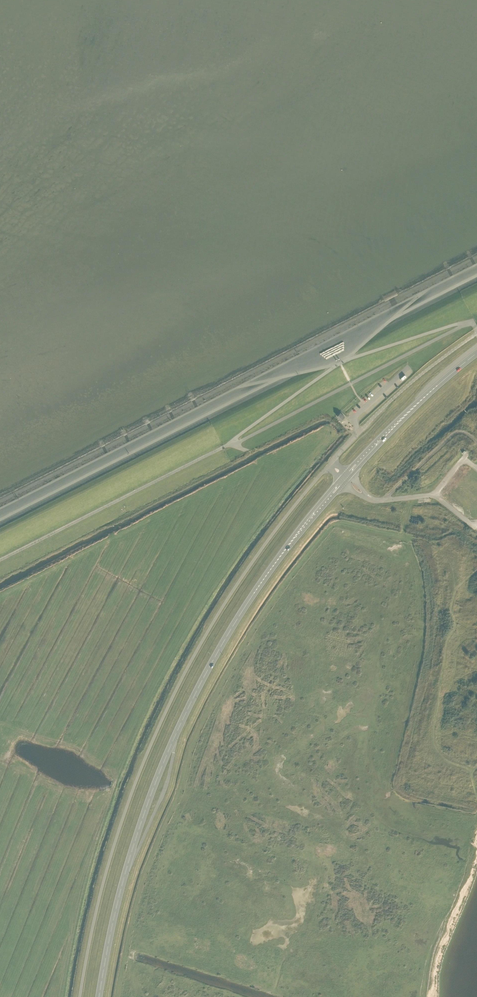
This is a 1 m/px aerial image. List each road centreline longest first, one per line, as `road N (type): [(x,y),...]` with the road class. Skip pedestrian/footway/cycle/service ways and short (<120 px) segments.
road 1 (unclassified): [(79,996),(115,838),(169,703),(232,592),(327,467)]
road 2 (trunk): [(98,996),(122,886),(168,750),(276,561)]
road 3 (unclassified): [(332,461),(382,408),(476,333)]

